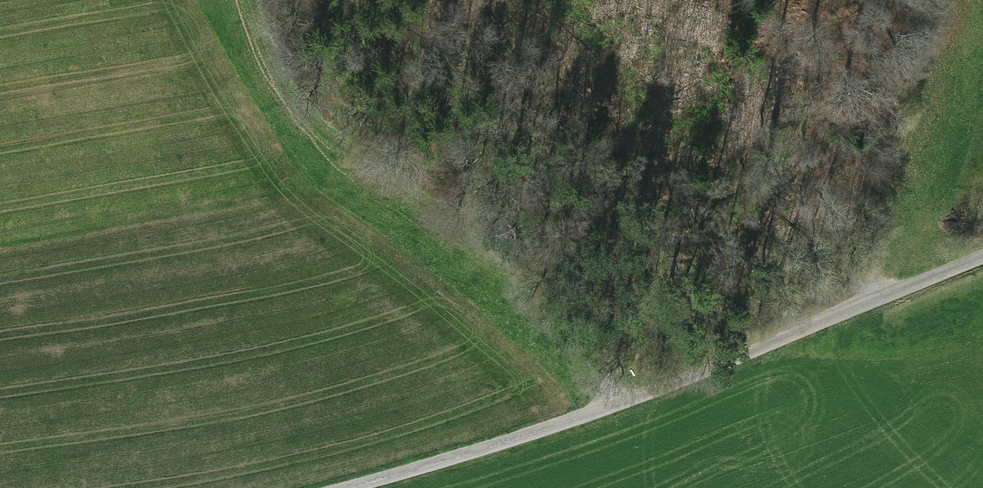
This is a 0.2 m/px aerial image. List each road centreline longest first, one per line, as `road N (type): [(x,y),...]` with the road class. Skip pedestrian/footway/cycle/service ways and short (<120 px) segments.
road 1 (unclassified): [(982,255),(546,430),(353,487)]
road 2 (track): [(226,0),(241,69),(265,122),(304,169),(608,406)]
road 3 (track): [(871,300),(908,142)]

